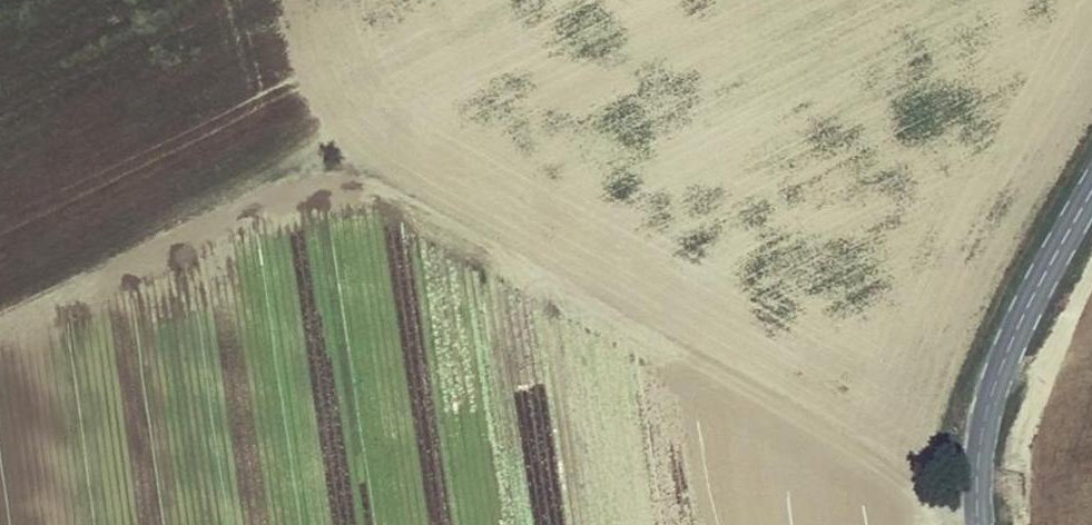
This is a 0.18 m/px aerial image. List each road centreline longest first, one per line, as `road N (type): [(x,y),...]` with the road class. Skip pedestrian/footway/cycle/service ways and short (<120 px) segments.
road 1 (unclassified): [(1091,188),(991,391),(974,467),(976,524)]

